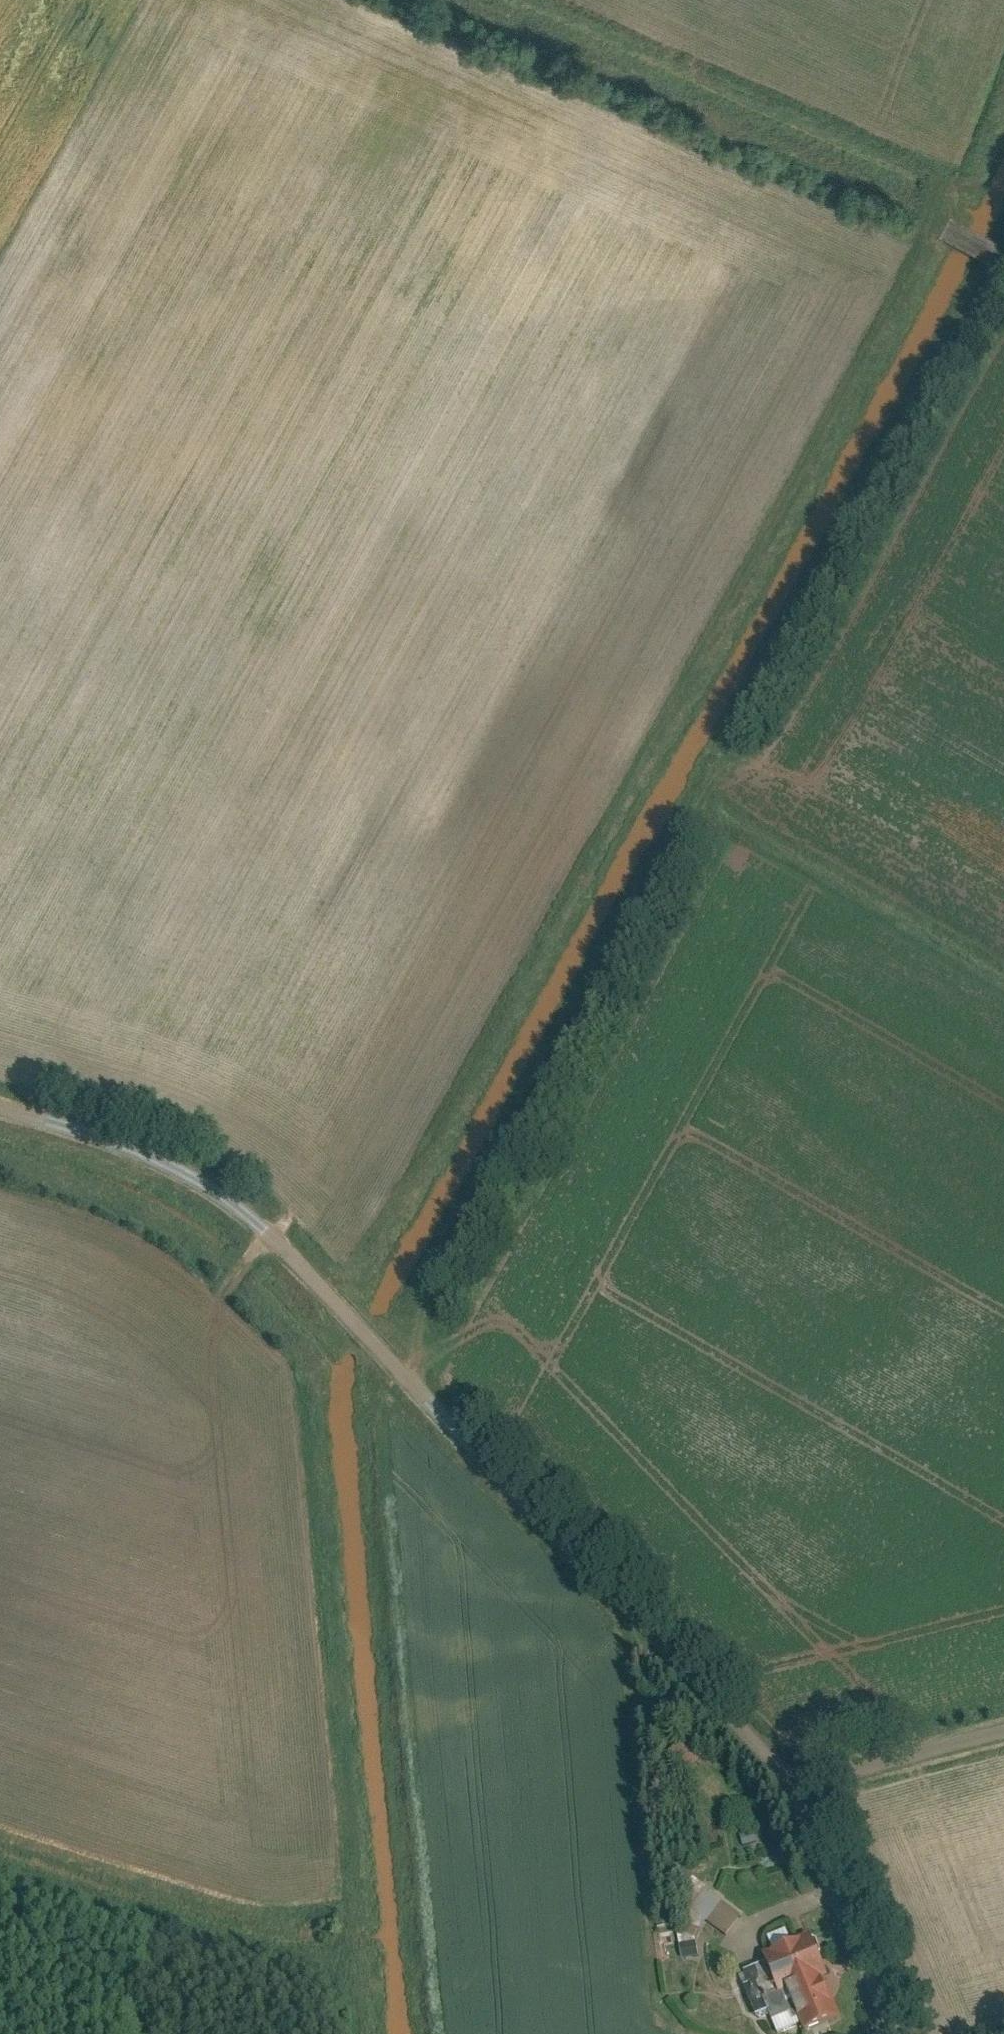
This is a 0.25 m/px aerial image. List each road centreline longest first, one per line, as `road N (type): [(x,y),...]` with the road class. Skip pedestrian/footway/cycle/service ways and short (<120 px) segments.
road 1 (unclassified): [(791,1786),(395,1369),(231,1209),(173,1160),(0,1097)]
road 2 (unclassified): [(892,2033),(791,1786)]
road 3 (residential): [(791,1786),(1003,1732)]

